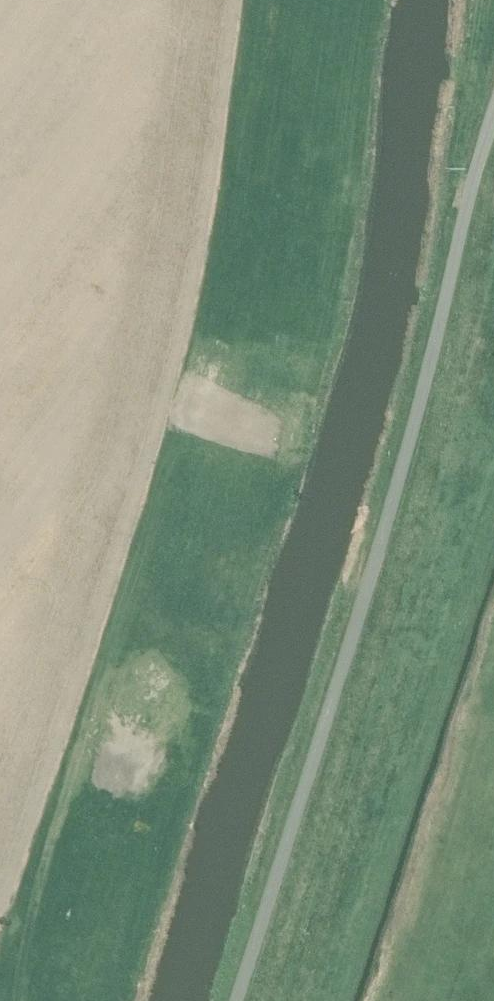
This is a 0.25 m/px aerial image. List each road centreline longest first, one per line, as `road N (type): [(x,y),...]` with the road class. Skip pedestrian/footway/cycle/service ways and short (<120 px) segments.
road 1 (track): [(257,0),(230,232),(198,397),(94,700),(41,884),(25,1000)]
road 2 (unclassified): [(237,1000),(391,509),(493,115)]

